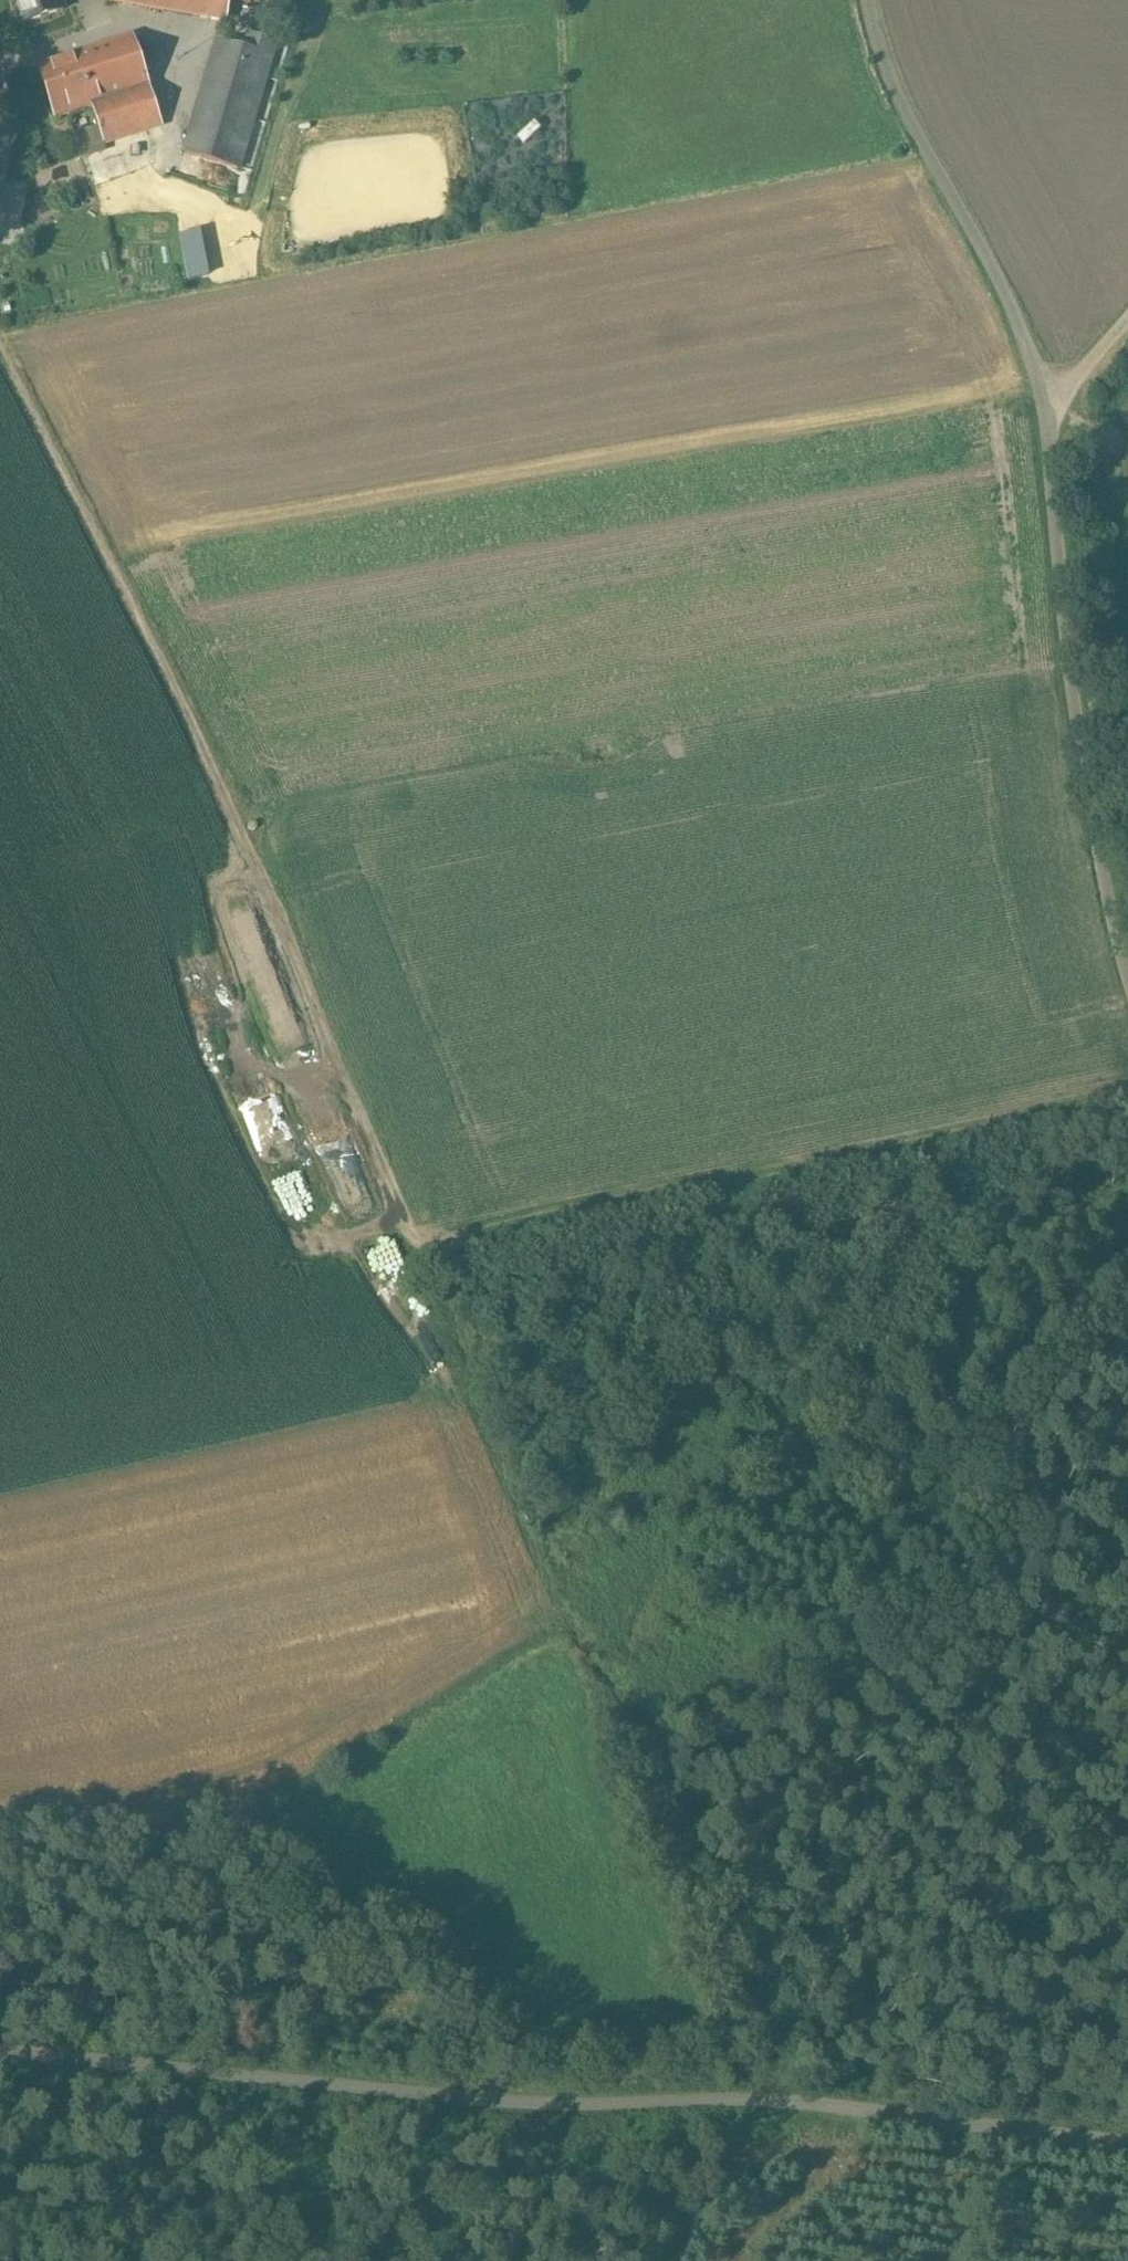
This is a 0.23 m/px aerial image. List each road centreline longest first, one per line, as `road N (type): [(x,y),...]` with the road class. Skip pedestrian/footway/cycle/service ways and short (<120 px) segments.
road 1 (unclassified): [(1127,2144),(779,2097),(510,2101),(0,2033)]
road 2 (unclassified): [(1127,975),(1078,743),(1043,413),(1027,352),(996,277),(904,112),(866,0)]
road 3 (track): [(1127,320),(1043,413)]

